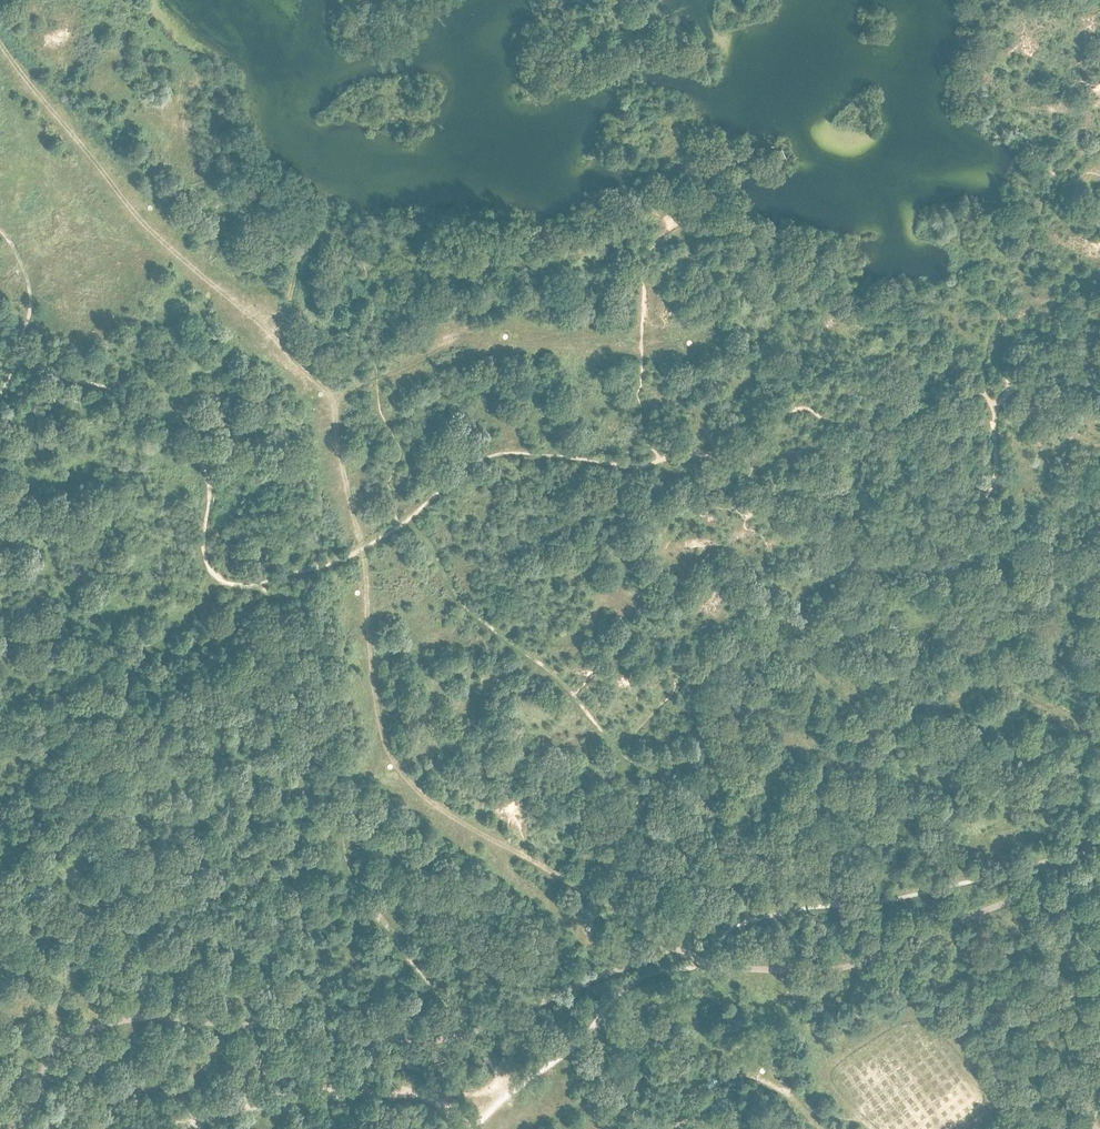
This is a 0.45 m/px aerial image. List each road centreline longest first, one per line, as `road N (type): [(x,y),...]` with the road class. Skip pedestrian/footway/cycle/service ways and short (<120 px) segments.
road 1 (track): [(665,950),(662,939),(519,857),(397,767),(376,704),(364,549),(339,448),(337,397),(164,244),(0,44)]
road 2 (track): [(255,584),(286,615),(294,644),(291,697),(334,803),(349,869),(510,1093)]
road 3 (track): [(762,449),(736,464),(691,453),(632,465),(484,459),(356,553),(255,584)]
road 4 (track): [(266,329),(315,228),(304,213),(256,187),(206,91),(204,68),(163,48),(124,0)]
road 5 (track): [(687,802),(618,749),(544,666),(461,604),(408,522)]
road 6 (track): [(255,584),(220,579),(205,560),(208,480),(165,426),(112,388),(21,358)]
road 7 (track): [(683,345),(471,331),(337,397)]
road 8 (track): [(1099,735),(1011,687),(974,686),(946,706),(927,708),(893,695),(839,692),(826,686),(810,657),(784,657)]
road 9 (track): [(781,624),(800,593),(846,561),(876,526),(940,516),(988,495),(994,404)]
road 10 (track): [(591,936),(440,834),(405,796),(397,767)]
road 11 (track): [(687,802),(699,762),(774,683),(784,657),(781,624)]
road 12 (track): [(821,1128),(673,1003)]
road 13 (track): [(687,802),(659,907),(662,939)]
road 14 (track): [(21,358),(27,282),(0,231)]

